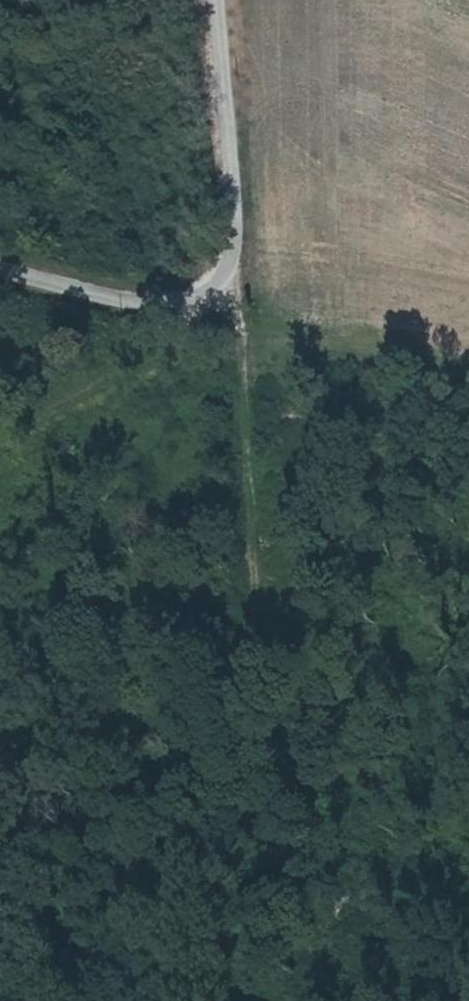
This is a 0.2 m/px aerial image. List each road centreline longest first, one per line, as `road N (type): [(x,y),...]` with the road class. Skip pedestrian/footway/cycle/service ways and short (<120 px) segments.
road 1 (track): [(224,291),(255,370),(264,818),(279,1000)]
road 2 (unclassified): [(225,0),(245,236),(224,291)]
road 3 (track): [(0,883),(268,883)]
road 4 (unclassified): [(0,256),(182,303),(224,291)]

